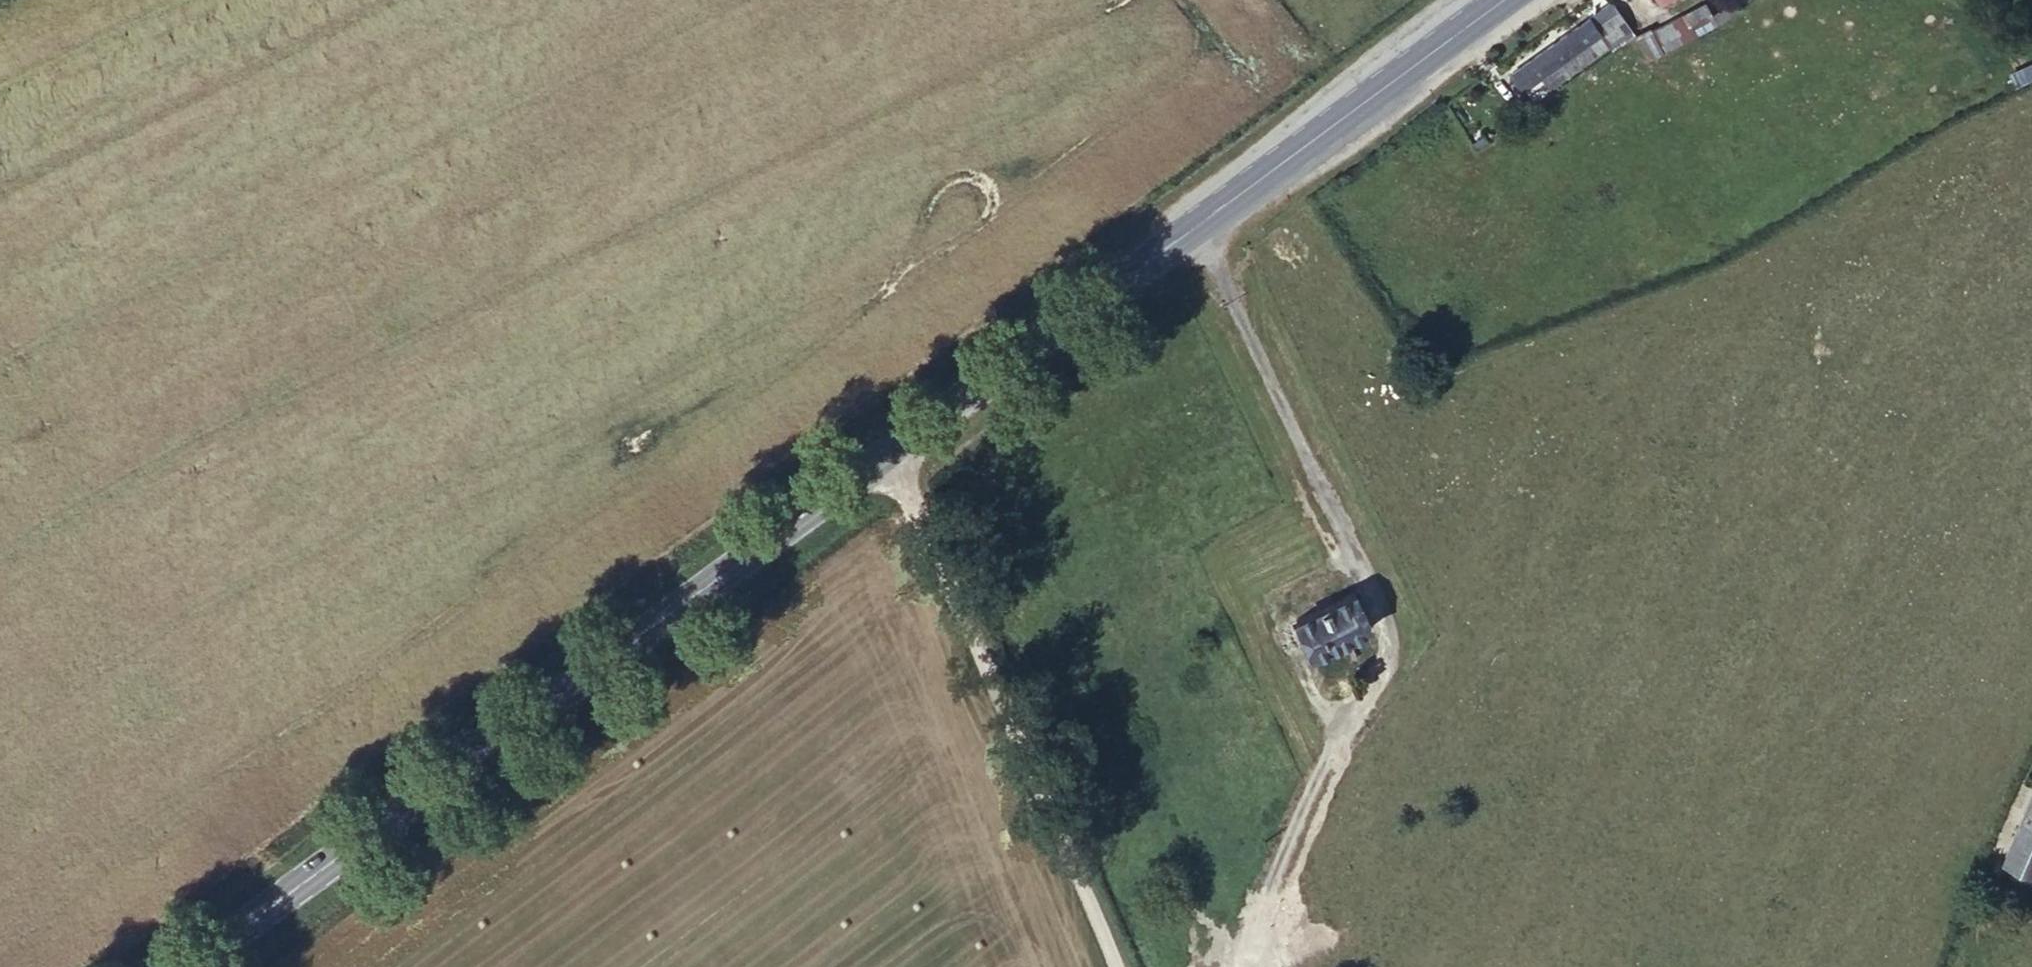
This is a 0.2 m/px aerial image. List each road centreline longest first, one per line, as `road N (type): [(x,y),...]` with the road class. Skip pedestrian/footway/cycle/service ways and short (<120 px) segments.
road 1 (secondary): [(1517,0),(1323,145),(893,438),(180,966)]

